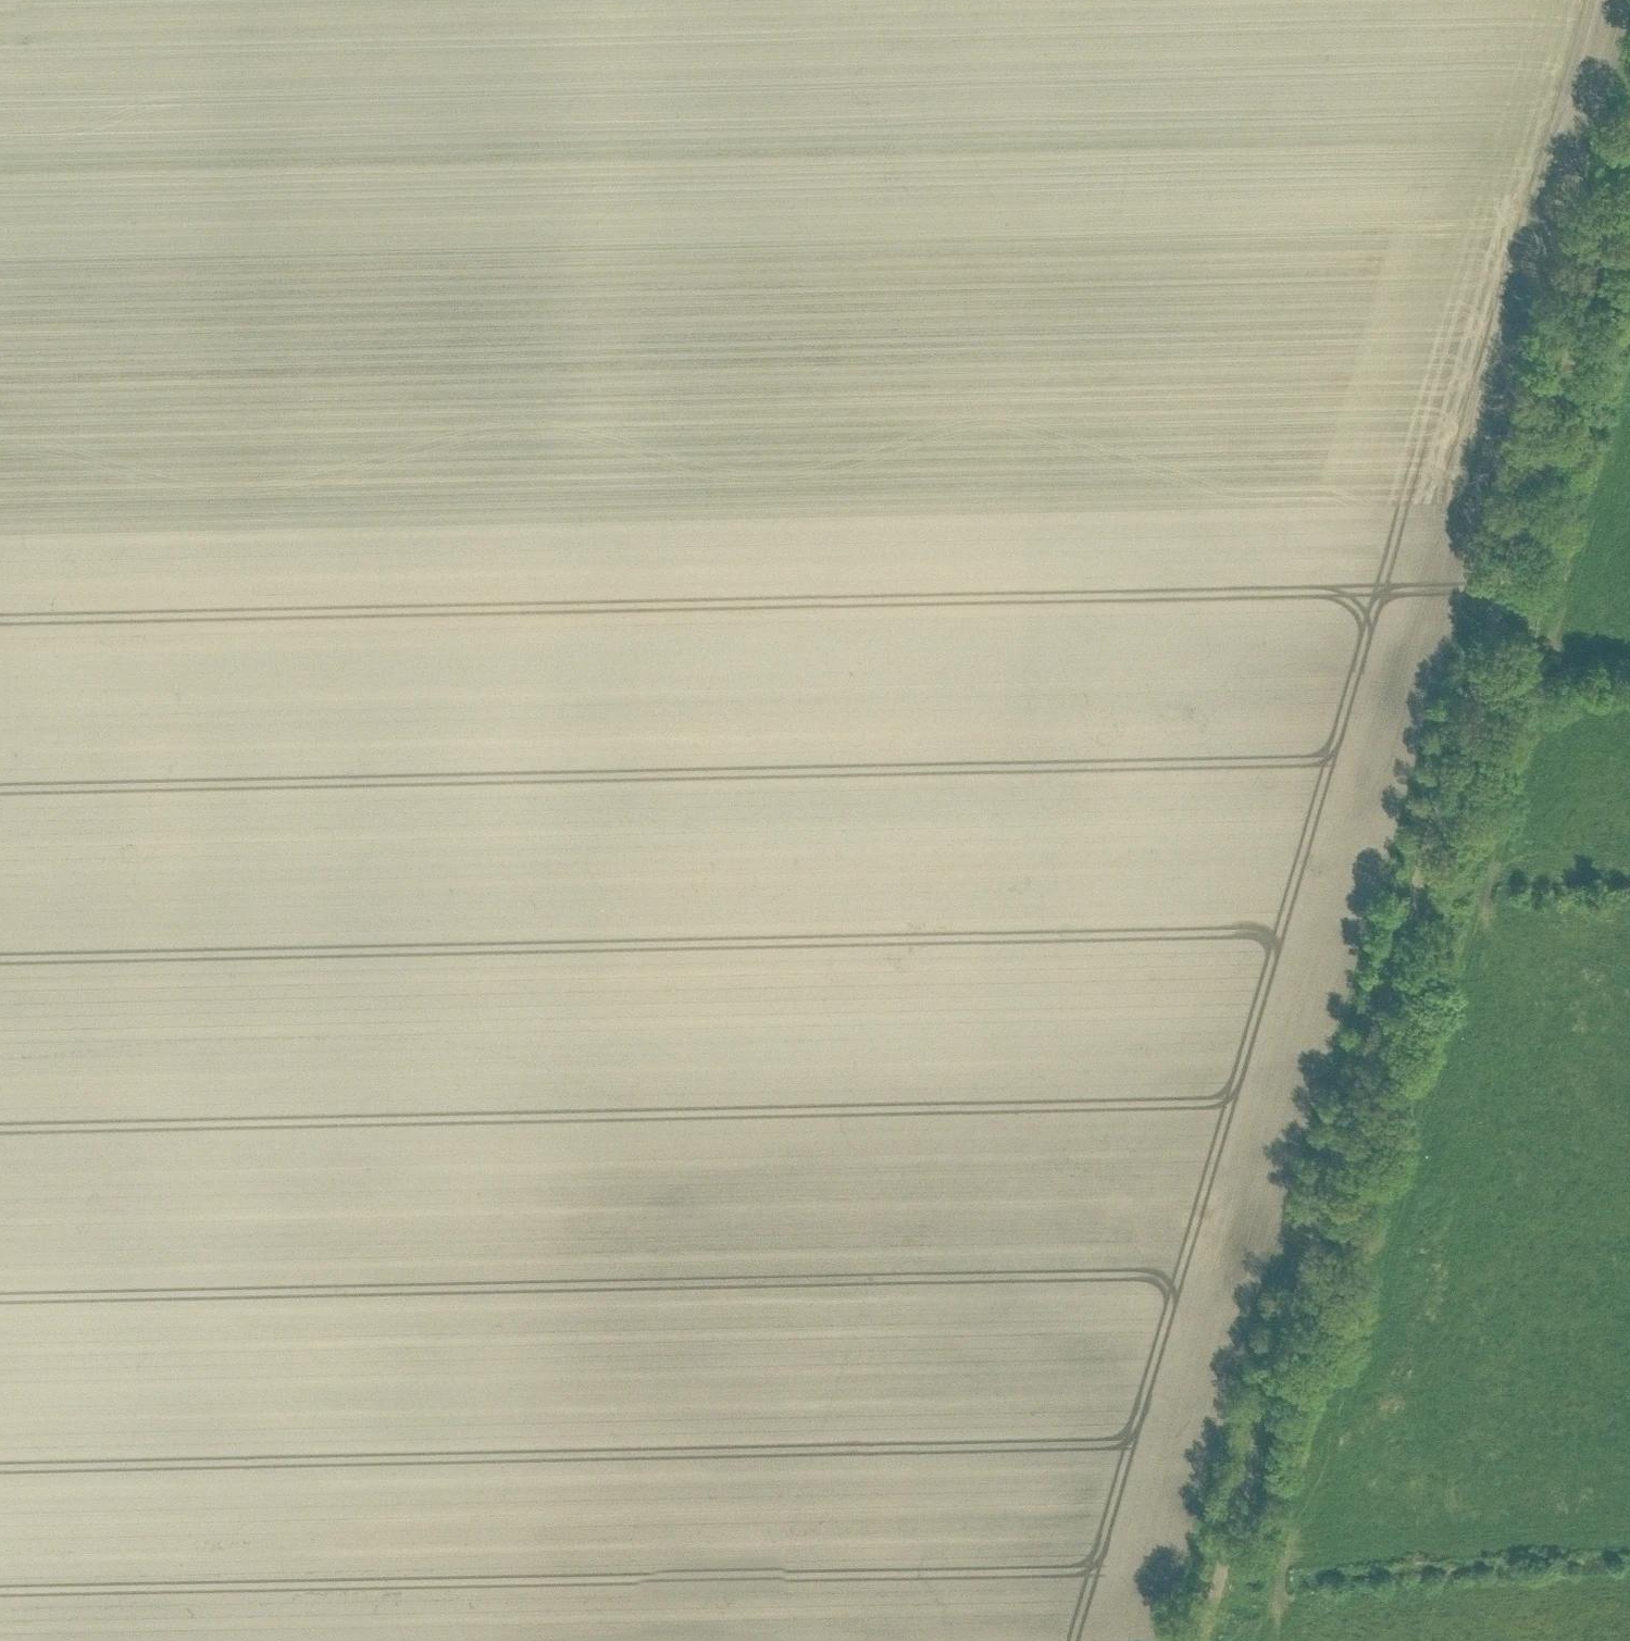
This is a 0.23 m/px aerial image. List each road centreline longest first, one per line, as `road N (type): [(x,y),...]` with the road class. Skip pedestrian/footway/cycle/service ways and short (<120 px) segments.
road 1 (unclassified): [(1202,1640),(1629,150)]

